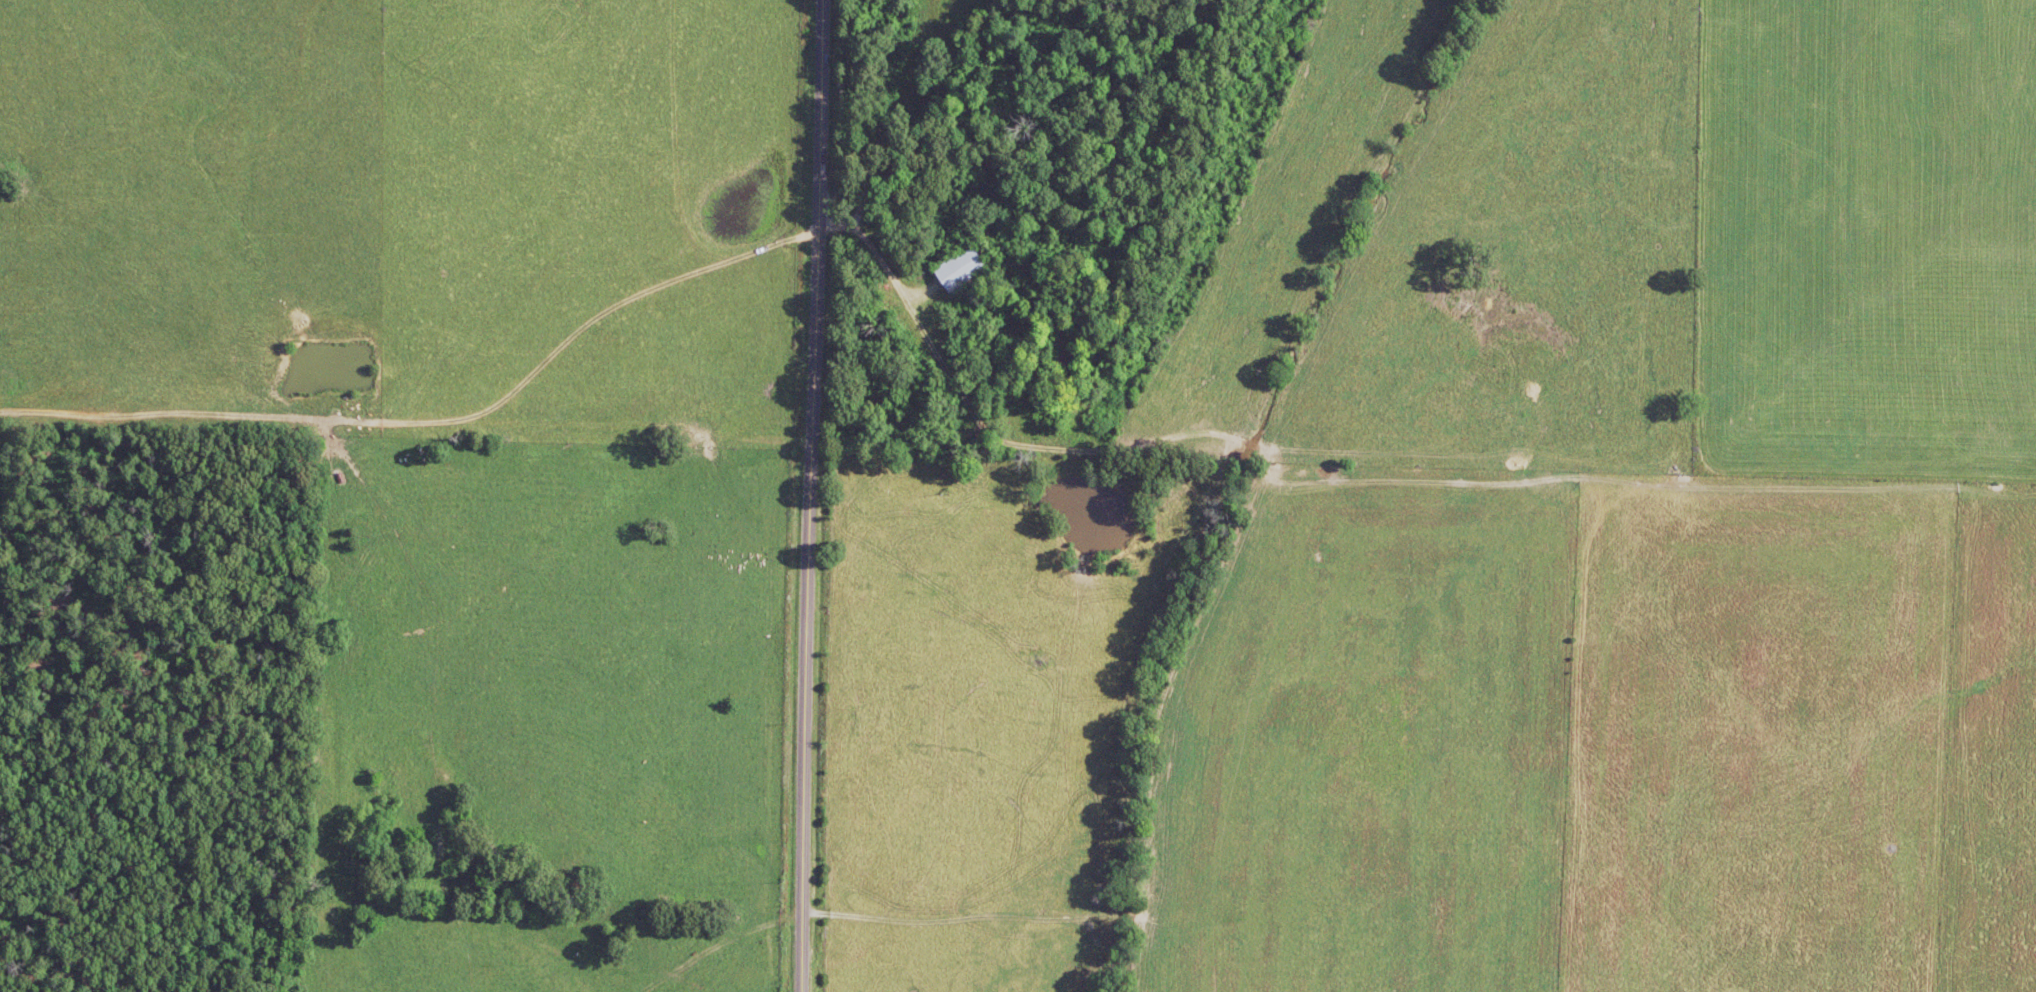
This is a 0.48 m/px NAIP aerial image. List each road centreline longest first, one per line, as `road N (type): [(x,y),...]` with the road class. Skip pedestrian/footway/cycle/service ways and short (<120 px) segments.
road 1 (secondary): [(801,991),(822,0)]

